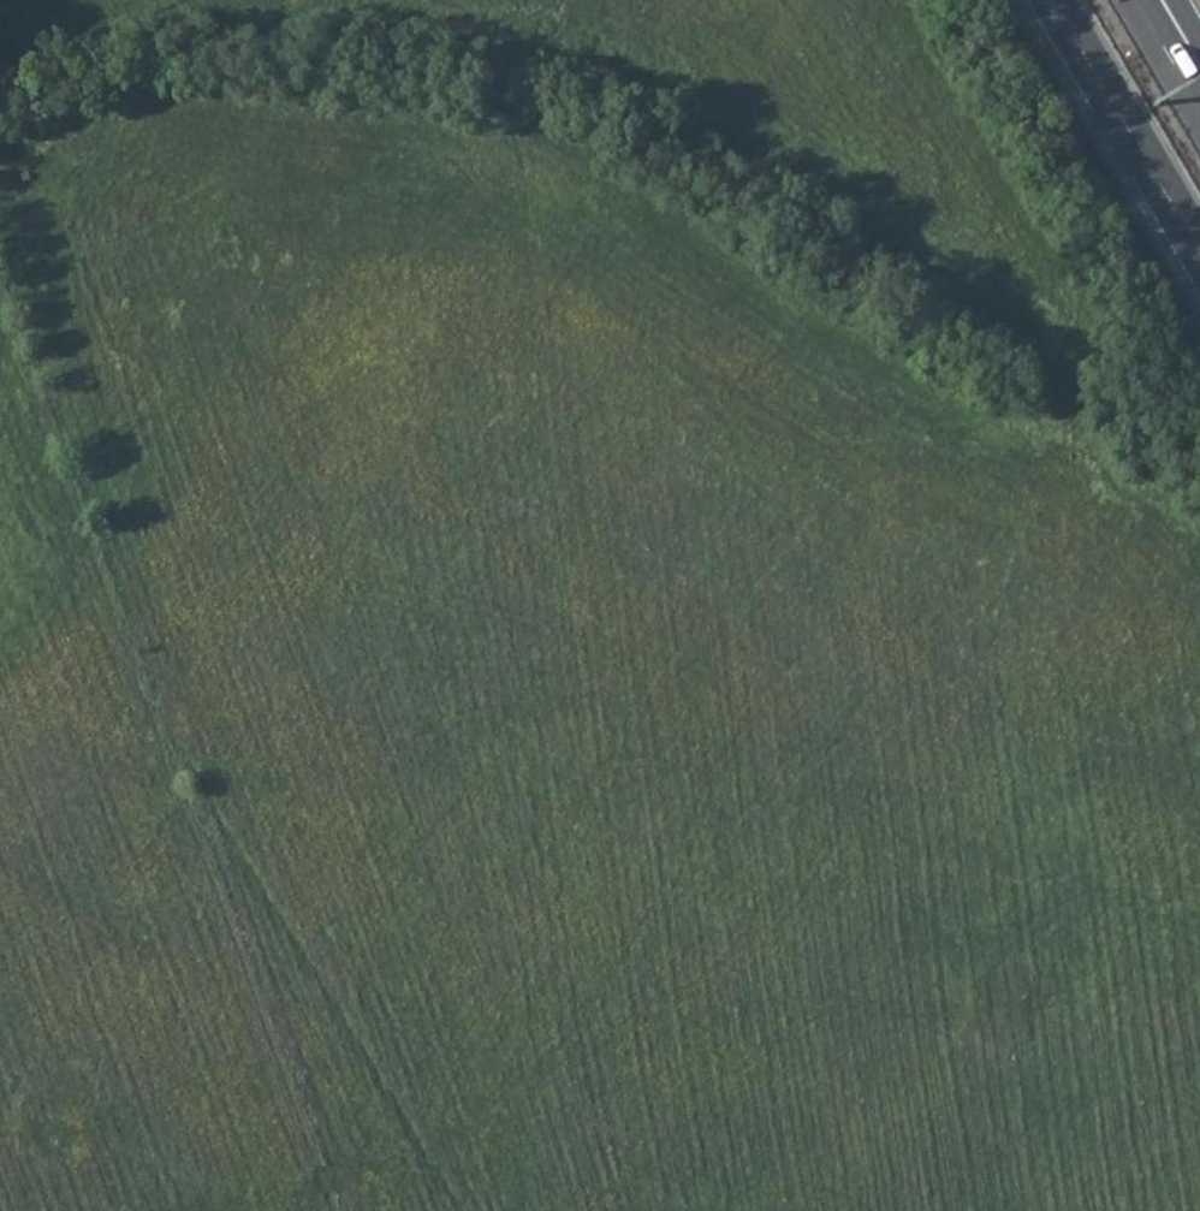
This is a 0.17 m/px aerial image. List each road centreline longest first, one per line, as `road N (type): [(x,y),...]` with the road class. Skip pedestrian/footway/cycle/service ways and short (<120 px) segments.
road 1 (track): [(0,75),(162,57),(405,63),(550,96),(722,184),(991,358)]
road 2 (trunk): [(1052,0),(1199,249)]

